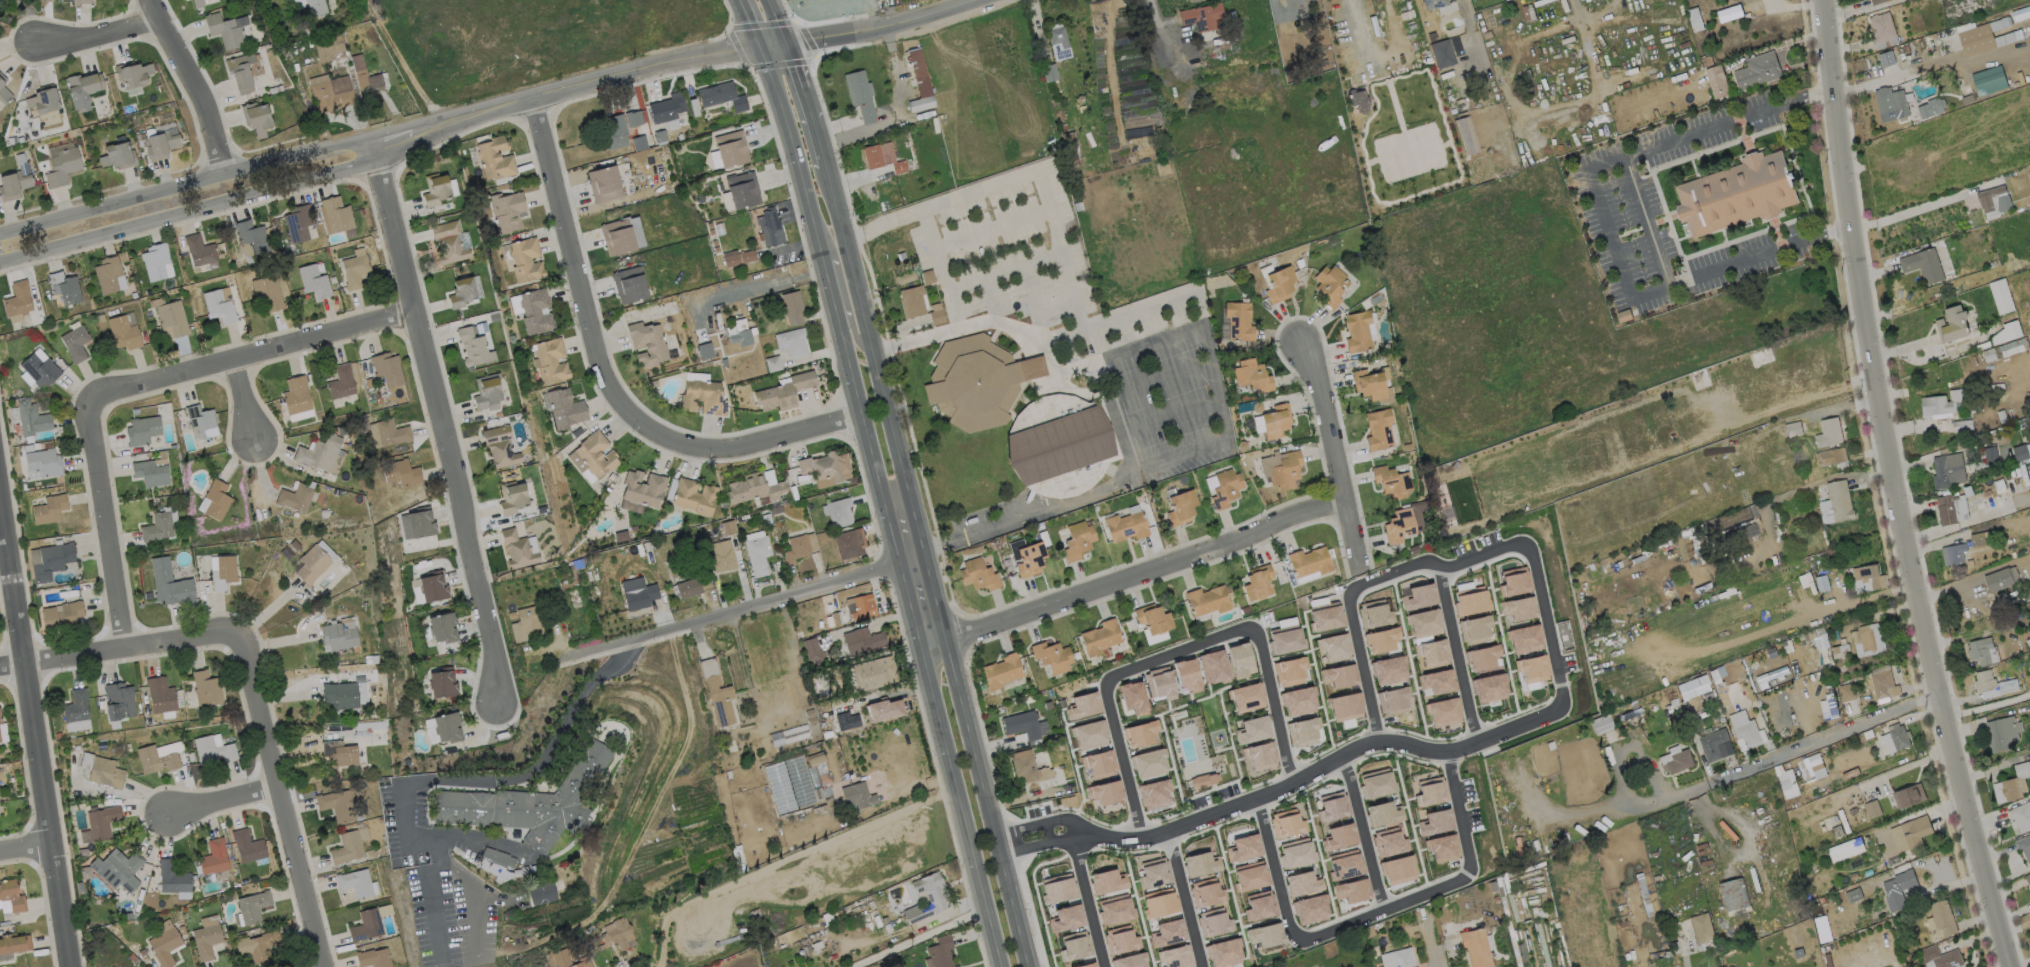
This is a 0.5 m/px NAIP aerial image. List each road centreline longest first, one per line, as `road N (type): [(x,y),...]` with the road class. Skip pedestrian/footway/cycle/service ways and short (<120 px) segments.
road 1 (residential): [(2006,966),(1901,534),(1823,0)]
road 2 (primary): [(1027,966),(823,165)]
road 3 (tertiary): [(977,0),(895,25),(529,99),(374,145)]
road 4 (residential): [(529,99),(613,390),(655,430),(697,449),(810,437),(862,418)]
road 5 (residential): [(495,699),(491,644),(374,145)]
road 6 (residential): [(1079,832),(1113,839),(1166,832),(1360,745),(1398,741),(1447,750),(1558,706)]
road 7 (primary): [(762,48),(893,536)]
road 8 (tertiary): [(73,966),(0,503)]
road 9 (residential): [(922,650),(1342,499)]
road 10 (tertiary): [(0,257),(344,168),(374,145)]
road 11 (tertiary): [(374,145),(333,146),(231,170),(0,236)]
road 12 (residential): [(324,966),(249,656),(237,637)]
road 13 (residential): [(901,568),(577,662)]
road 14 (residential): [(413,307),(90,398)]
road 15 (primary): [(922,650),(1001,966)]
road 16 (residential): [(127,648),(90,398)]
road 17 (residential): [(1305,350),(1325,390),(1356,570)]
road 18 (residential): [(237,637),(24,665)]
road 19 (residential): [(231,170),(207,104),(152,0)]
road 20 (residential): [(1297,938),(1385,909),(1468,868)]
road 21 (residential): [(1521,546),(1454,564),(1414,564),(1349,593)]
road 22 (residential): [(1476,743),(1441,566)]
road 23 (residential): [(1558,706),(1521,546)]
road 24 (residential): [(1385,909),(1342,753)]
road 25 (residential): [(1139,837),(1107,681)]
road 26 (residential): [(1251,629),(1293,779)]
road 27 (residential): [(1107,681),(1251,629)]
road 28 (residential): [(1349,593),(1378,740)]
road 29 (residential): [(1253,797),(1297,938)]
road 30 (residential): [(1202,966),(1166,832)]
road 31 (residential): [(1079,832),(1080,875),(1102,966)]

